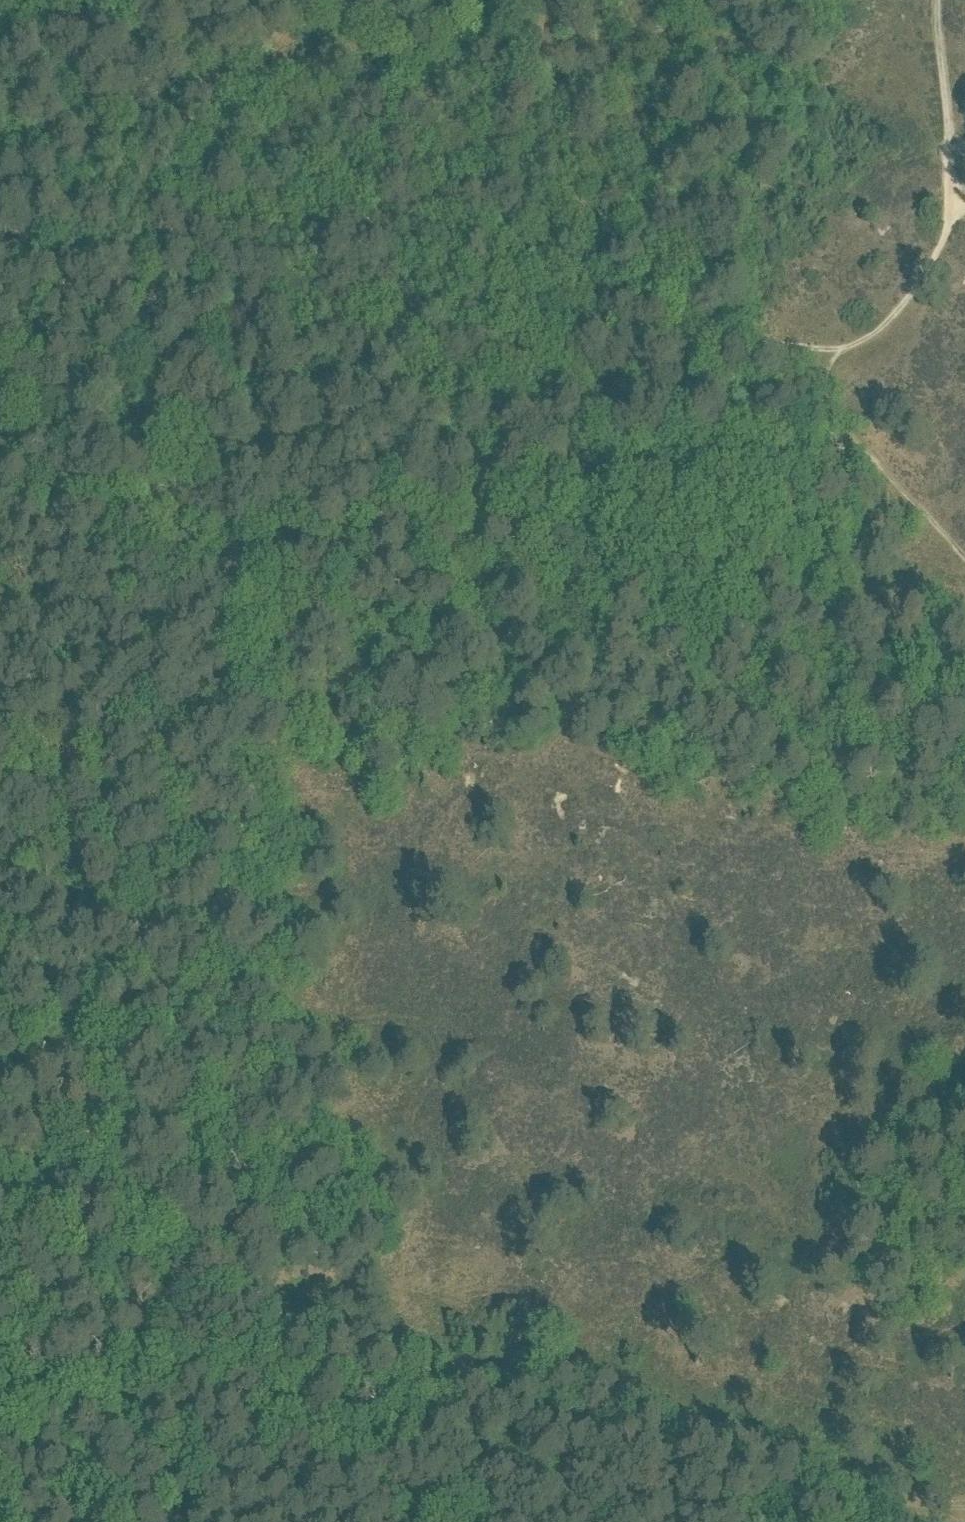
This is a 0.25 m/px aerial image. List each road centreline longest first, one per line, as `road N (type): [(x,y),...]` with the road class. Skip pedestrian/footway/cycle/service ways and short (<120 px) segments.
road 1 (track): [(0,1153),(58,1214),(162,1257),(432,1300),(488,1345),(542,1352),(587,1343),(700,1429),(843,1496),(964,1507)]

